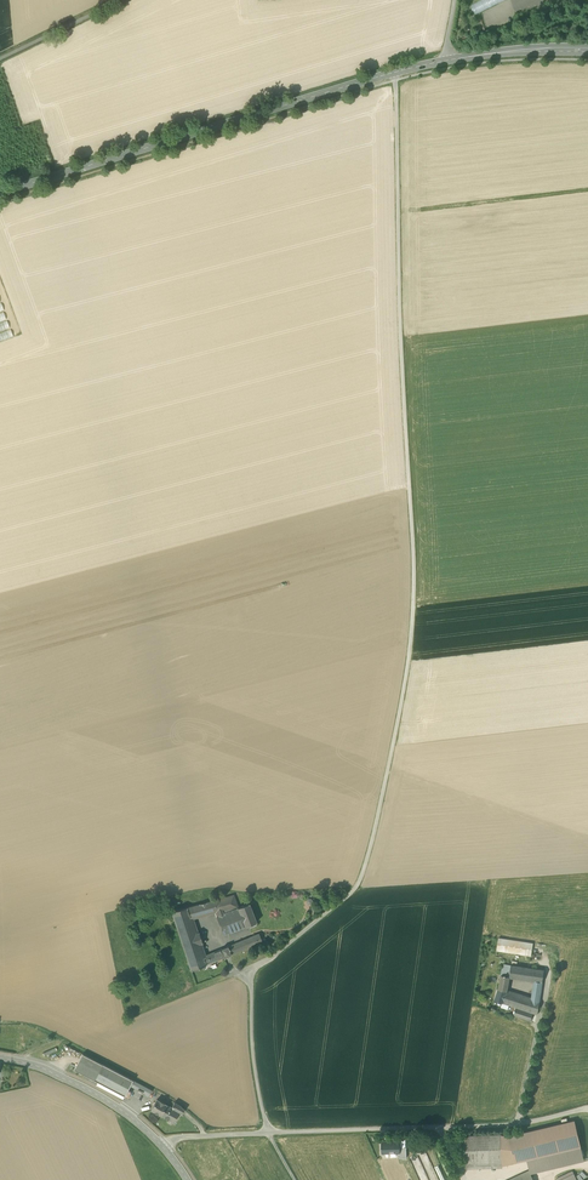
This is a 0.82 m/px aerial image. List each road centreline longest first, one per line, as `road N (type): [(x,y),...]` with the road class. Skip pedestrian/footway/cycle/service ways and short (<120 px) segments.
road 1 (unclassified): [(398,73),(410,642),(361,875),(352,891),(252,968),(254,1061),(268,1133)]
road 2 (secondary): [(398,73),(0,194)]
road 3 (unclassified): [(268,1133),(518,1125),(587,1108)]
road 4 (tertiary): [(0,1060),(53,1073),(107,1100),(160,1144)]
road 5 (secondary): [(587,52),(448,61)]

